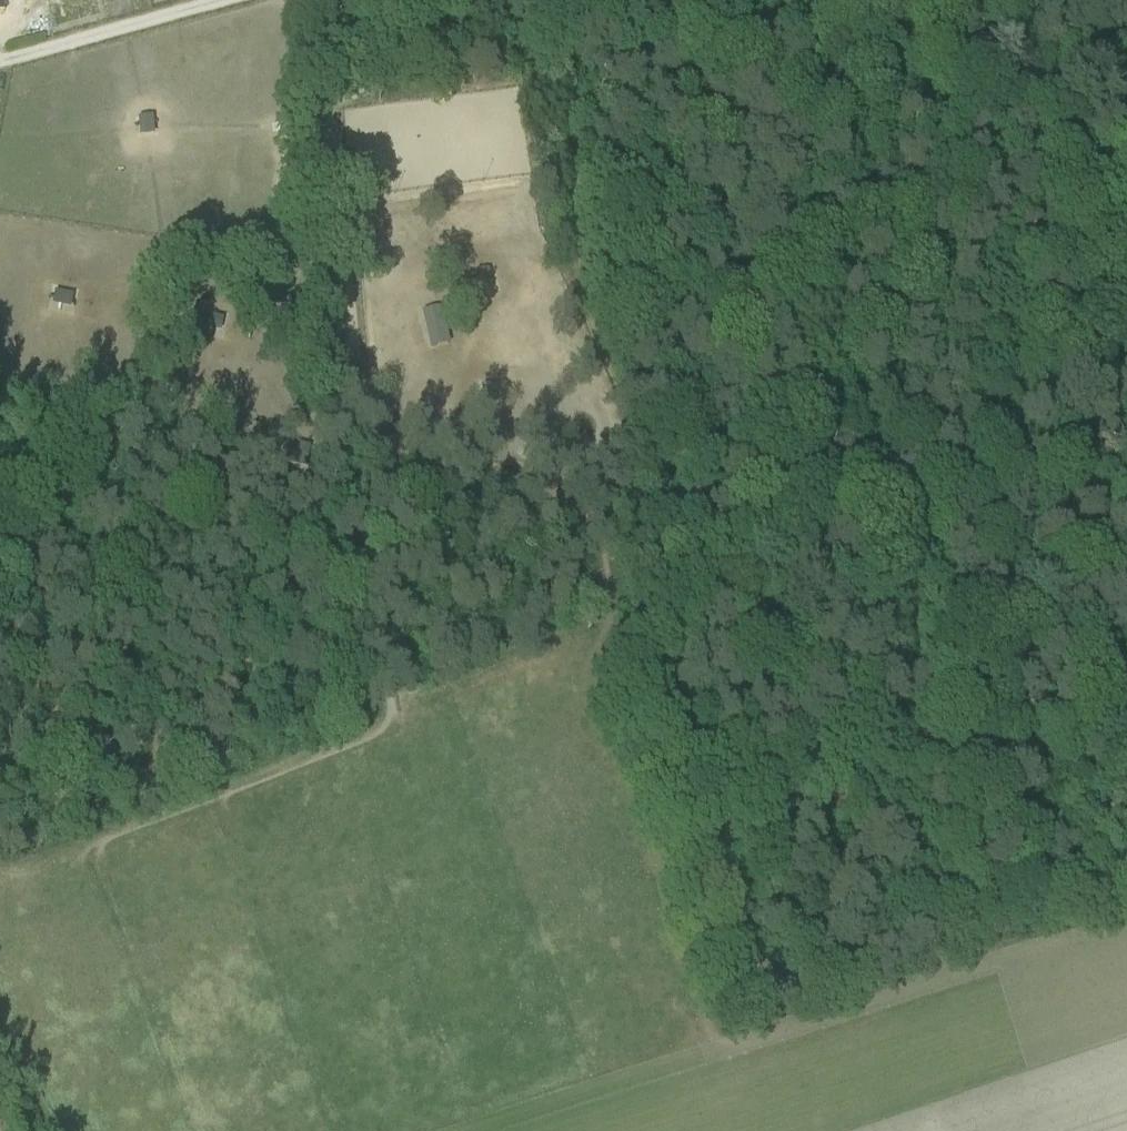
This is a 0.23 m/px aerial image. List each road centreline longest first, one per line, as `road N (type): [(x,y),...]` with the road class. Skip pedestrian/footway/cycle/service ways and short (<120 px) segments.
road 1 (track): [(220,0),(0,58)]

